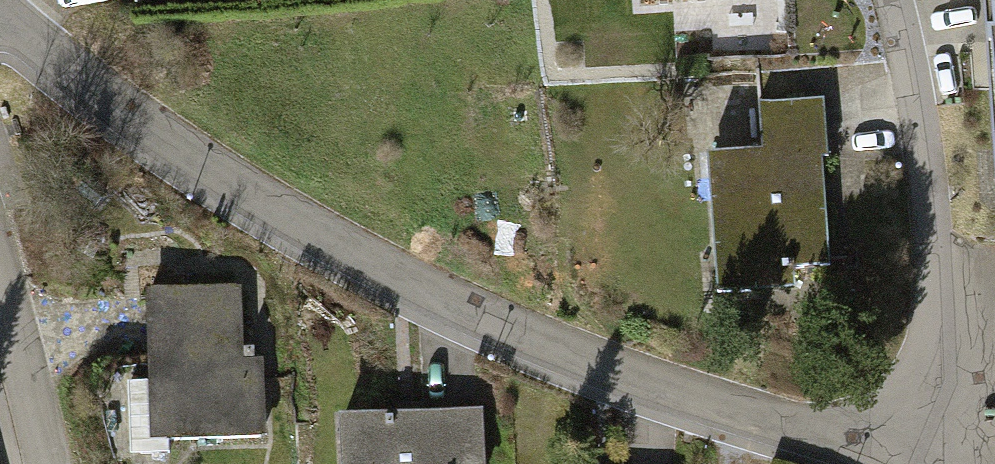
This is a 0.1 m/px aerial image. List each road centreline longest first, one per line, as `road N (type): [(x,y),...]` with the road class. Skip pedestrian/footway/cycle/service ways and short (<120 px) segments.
road 1 (residential): [(828,437),(586,360),(428,296),(280,215),(0,21)]
road 2 (residential): [(828,437),(883,434),(913,421),(932,396),(922,157),(890,0)]
road 3 (residential): [(47,463),(0,292)]

